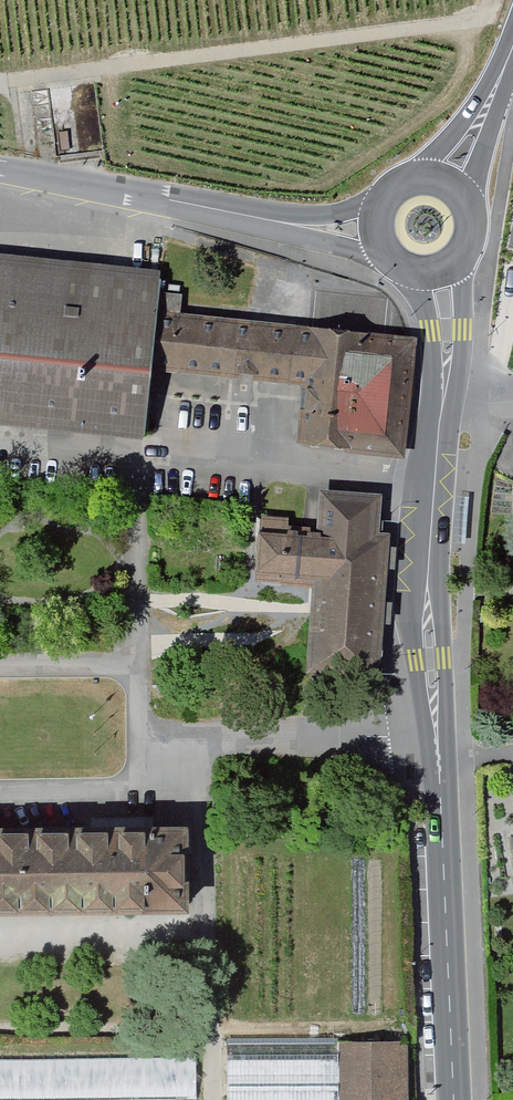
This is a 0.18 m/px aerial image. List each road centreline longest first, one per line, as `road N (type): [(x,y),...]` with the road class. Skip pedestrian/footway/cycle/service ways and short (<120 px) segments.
road 1 (tertiary): [(442,395),(429,598),(454,1099)]
road 2 (track): [(0,82),(486,17),(493,0)]
road 3 (unclassified): [(0,173),(276,223)]
road 4 (tertiary): [(470,208),(503,71)]
road 5 (tertiary): [(442,395),(463,329),(462,259)]
road 6 (tertiary): [(503,71),(423,178)]
road 7 (tertiary): [(406,274),(442,395)]

